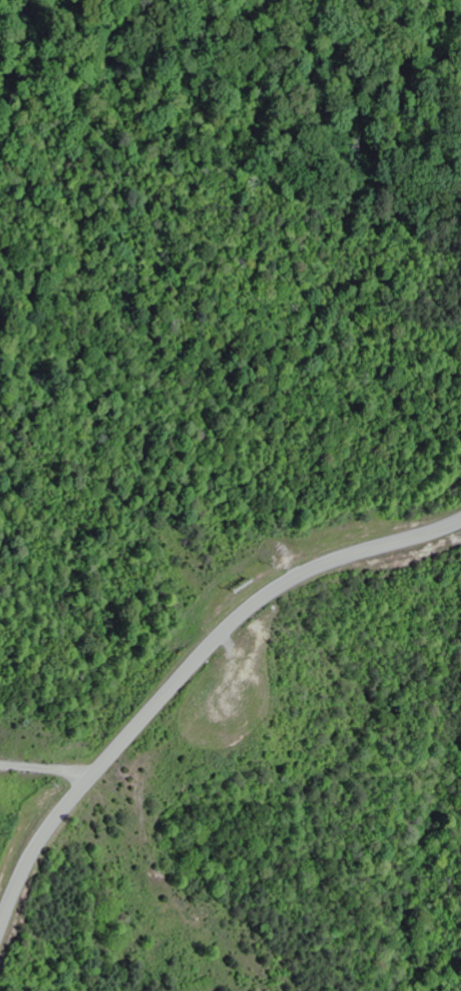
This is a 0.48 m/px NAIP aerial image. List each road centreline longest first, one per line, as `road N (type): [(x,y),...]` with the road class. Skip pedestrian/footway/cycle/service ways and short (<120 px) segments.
road 1 (secondary): [(0,930),(55,822),(256,606),(315,570),(460,520)]

